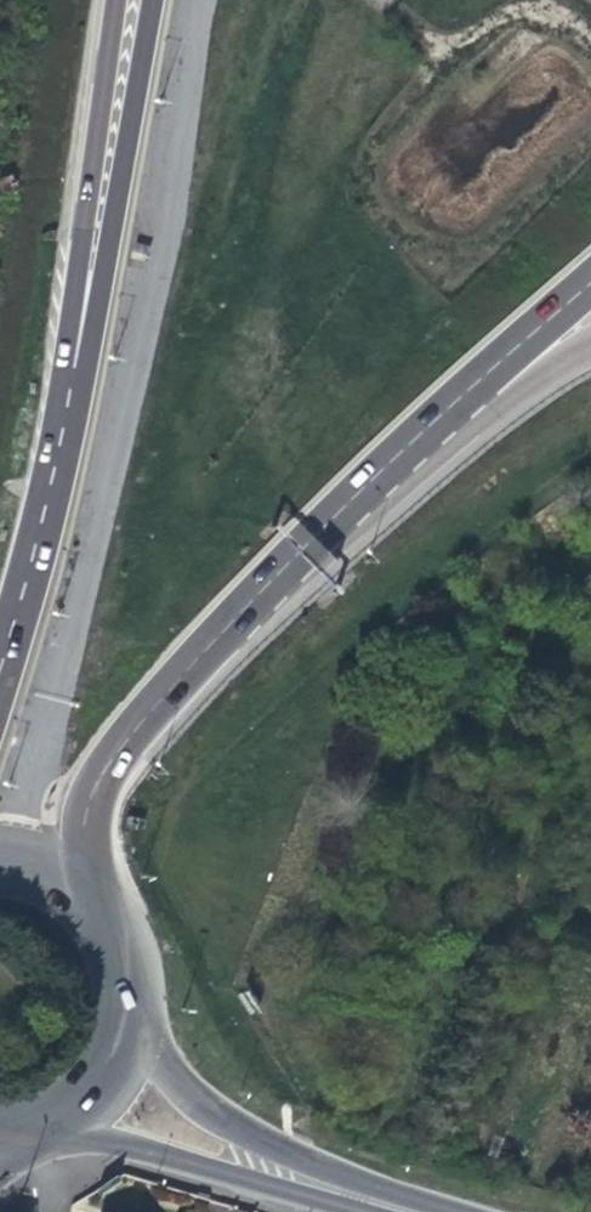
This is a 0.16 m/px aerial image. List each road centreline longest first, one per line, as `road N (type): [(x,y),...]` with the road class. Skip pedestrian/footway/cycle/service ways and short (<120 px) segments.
road 1 (trunk): [(83,902),(88,812),(115,751),(294,559),(424,436)]
road 2 (trunk): [(120,93),(62,442),(0,673)]
road 3 (tertiary): [(415,1211),(258,1141),(193,1097),(120,1008)]
road 4 (tertiary): [(57,1113),(182,1159),(401,1211)]
road 5 (trunk): [(424,436),(590,282)]
road 6 (motorway): [(424,436),(590,338)]
road 7 (secondary): [(57,1113),(101,1068),(120,1008)]

